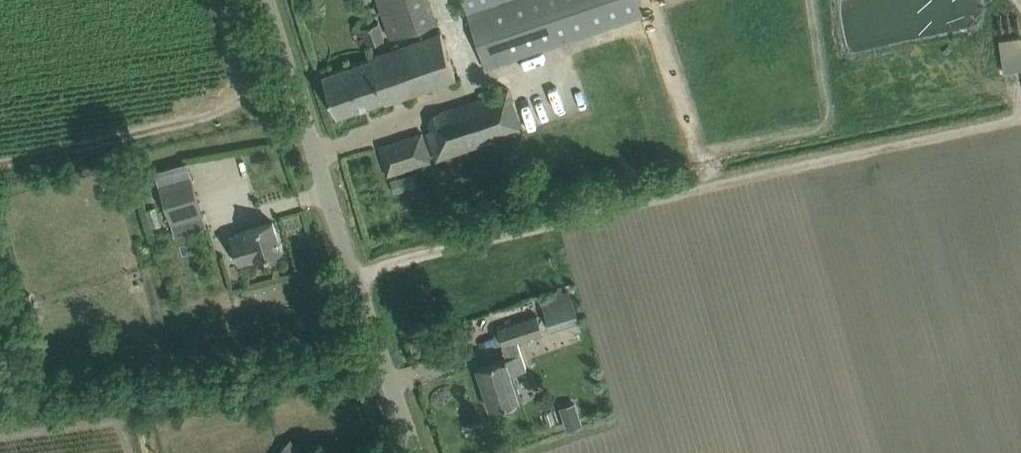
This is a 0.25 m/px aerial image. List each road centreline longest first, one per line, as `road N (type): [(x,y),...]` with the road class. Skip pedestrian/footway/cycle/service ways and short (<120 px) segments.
road 1 (unclassified): [(417,452),(335,226),(268,0)]

